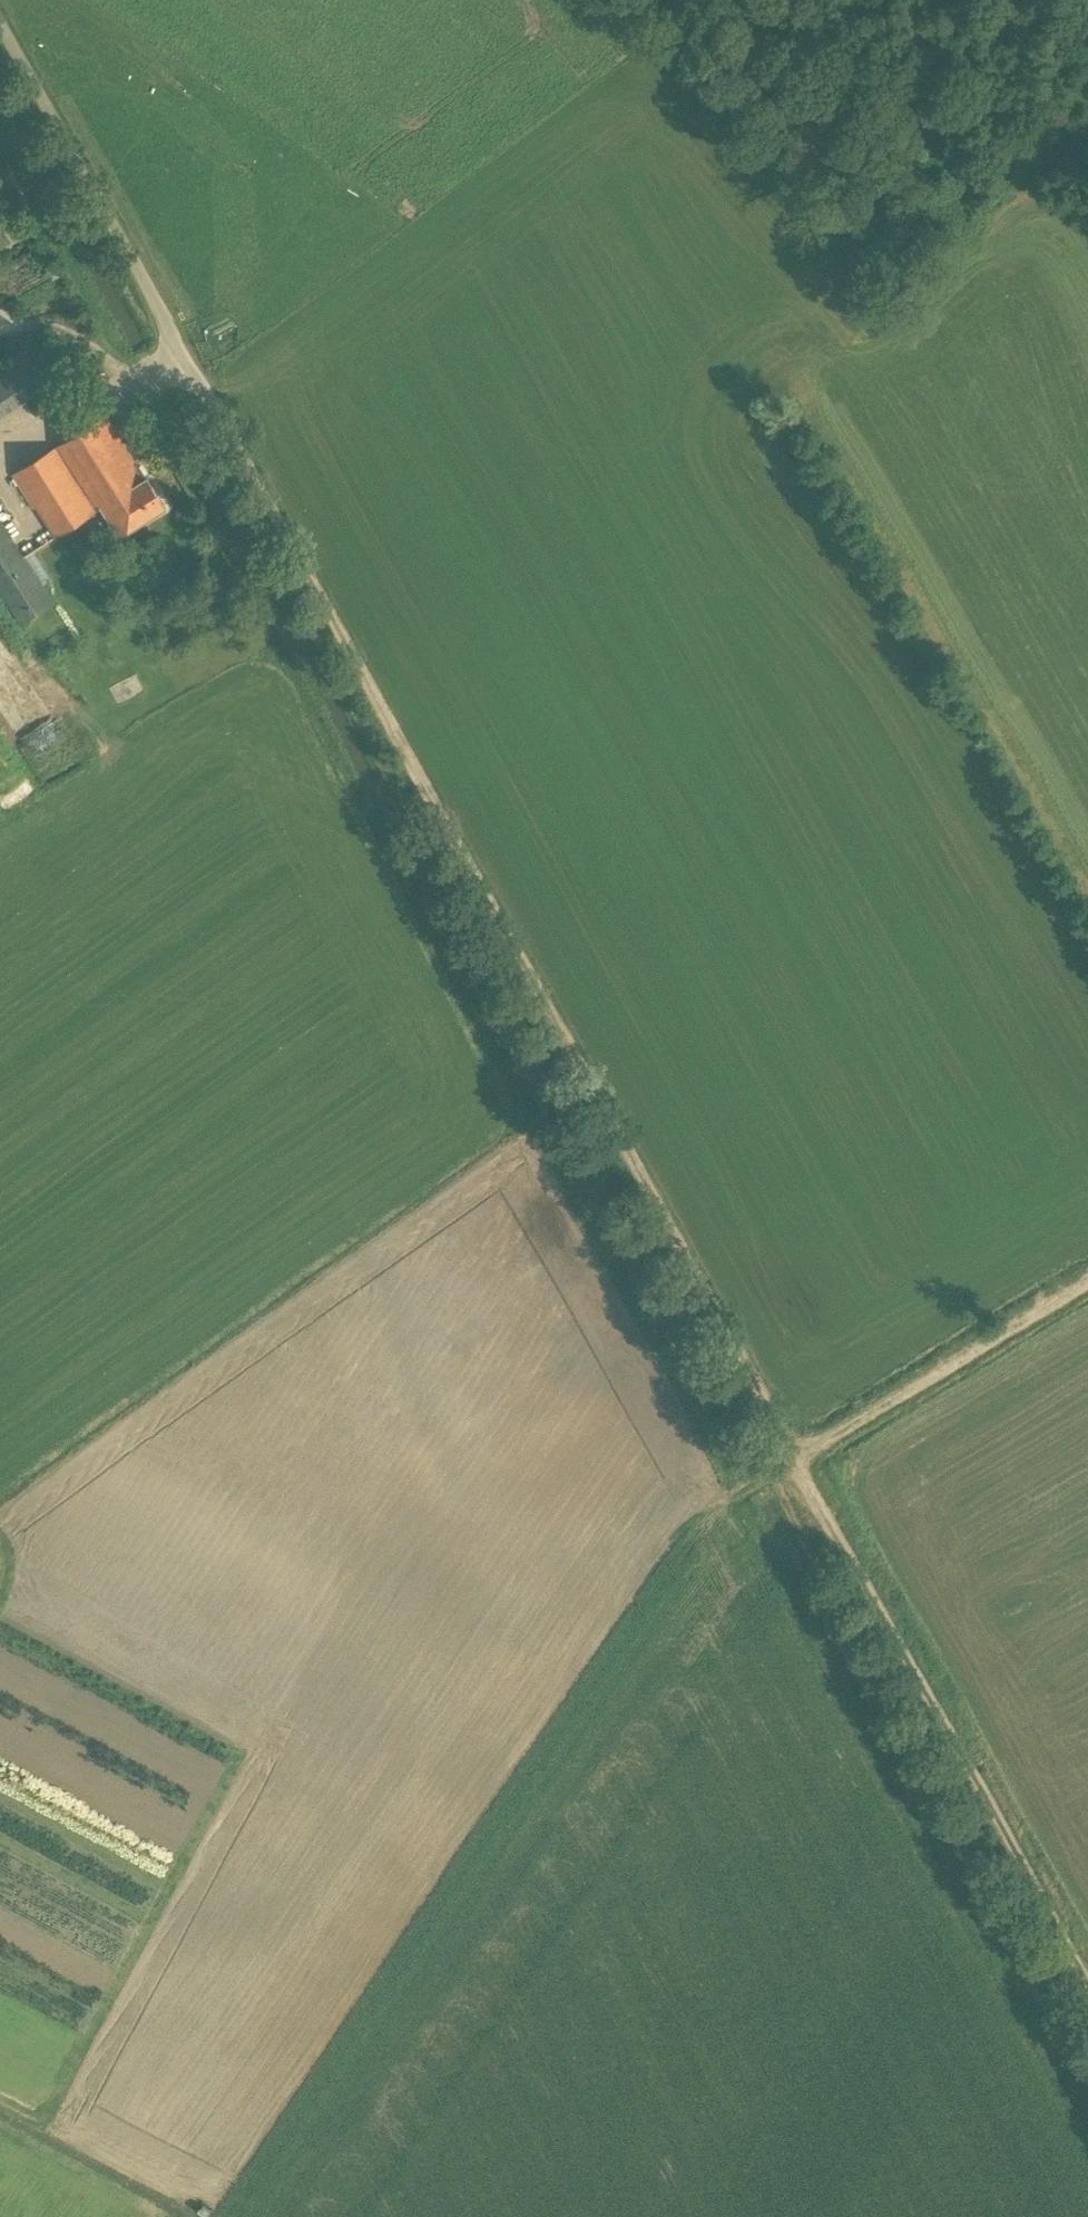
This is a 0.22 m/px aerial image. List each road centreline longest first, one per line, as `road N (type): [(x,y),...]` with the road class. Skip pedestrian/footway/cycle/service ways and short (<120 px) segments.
road 1 (track): [(795,1456),(275,515)]
road 2 (track): [(1087,1985),(795,1456)]
road 3 (unclassified): [(275,515),(0,27)]
road 4 (track): [(795,1456),(1087,1278)]

